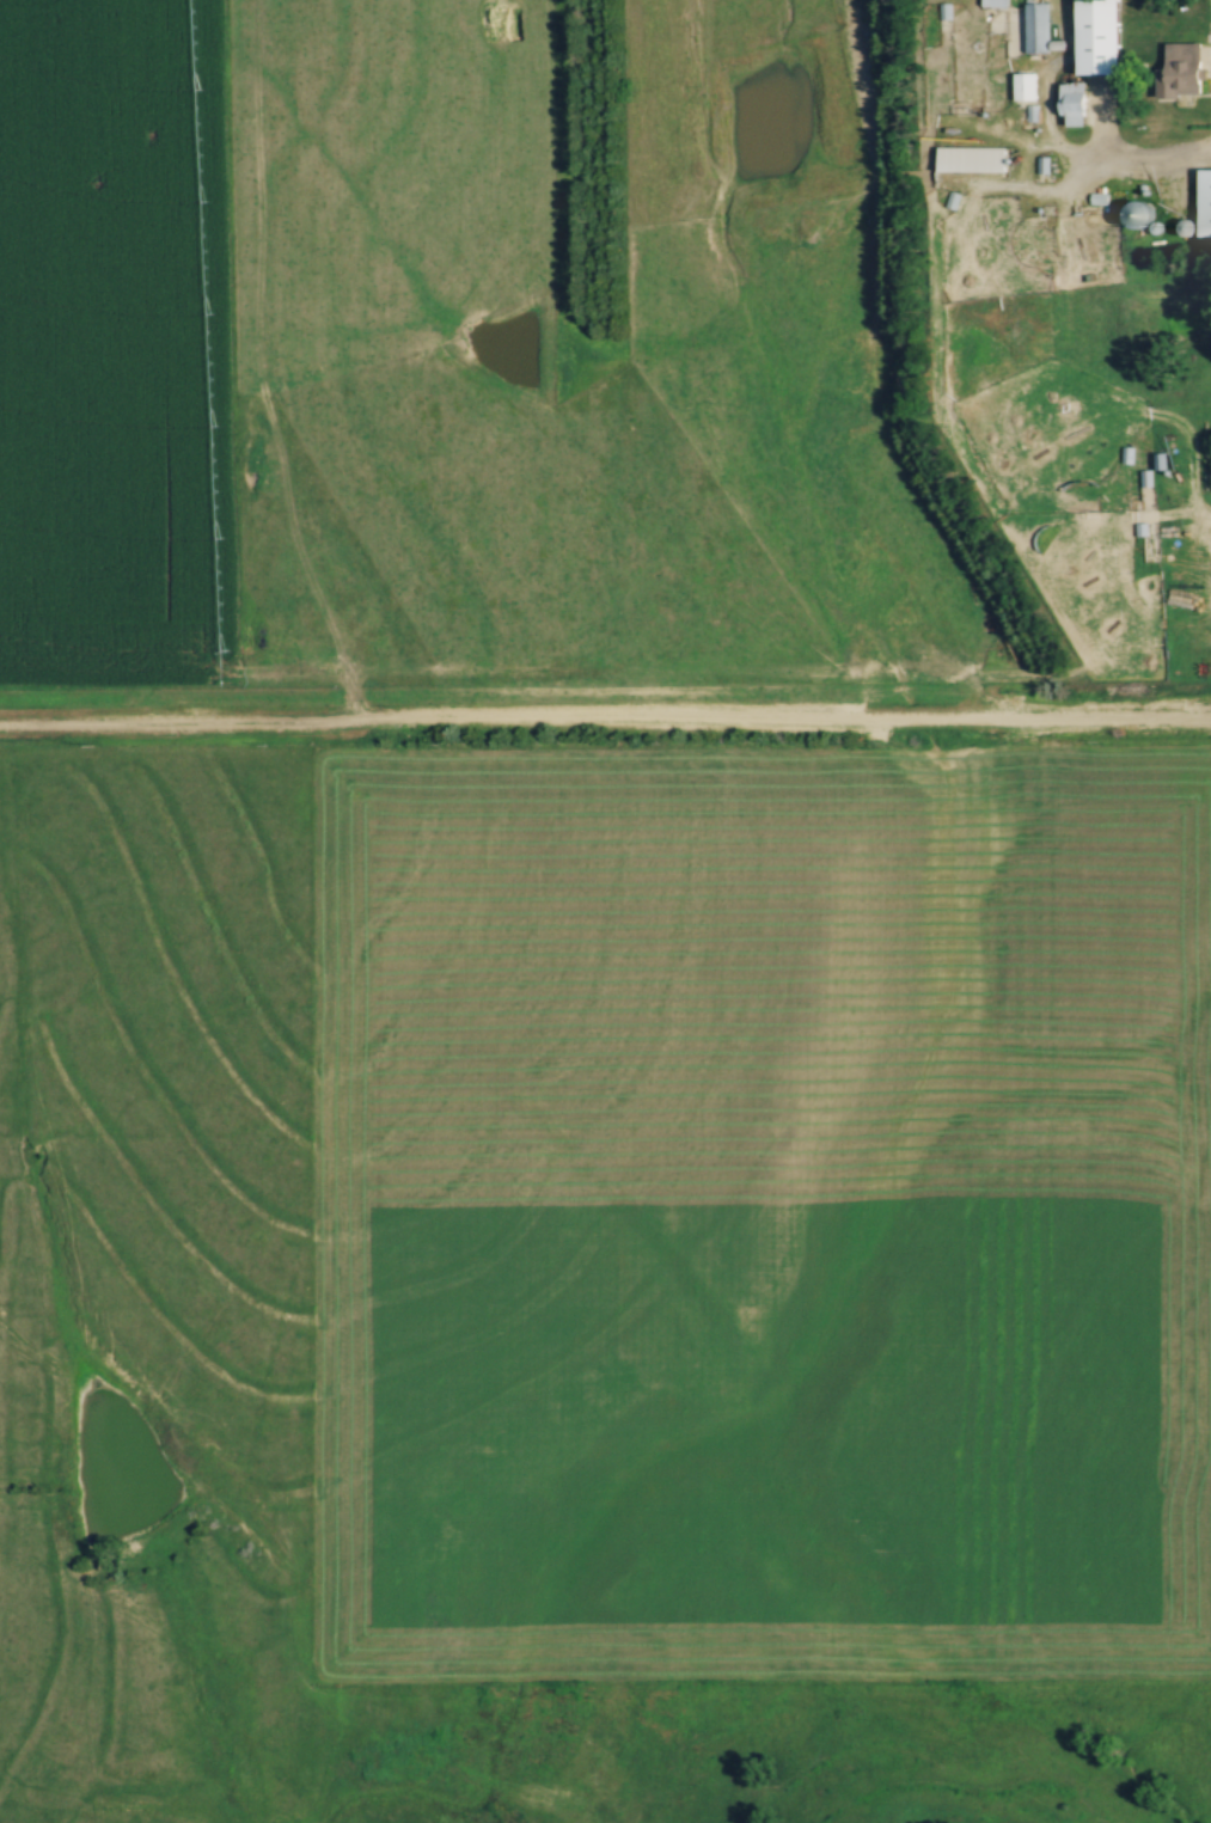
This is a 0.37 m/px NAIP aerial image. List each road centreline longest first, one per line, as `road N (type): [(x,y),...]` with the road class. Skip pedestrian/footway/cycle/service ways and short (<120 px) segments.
road 1 (residential): [(1210,730),(610,726),(0,734)]

